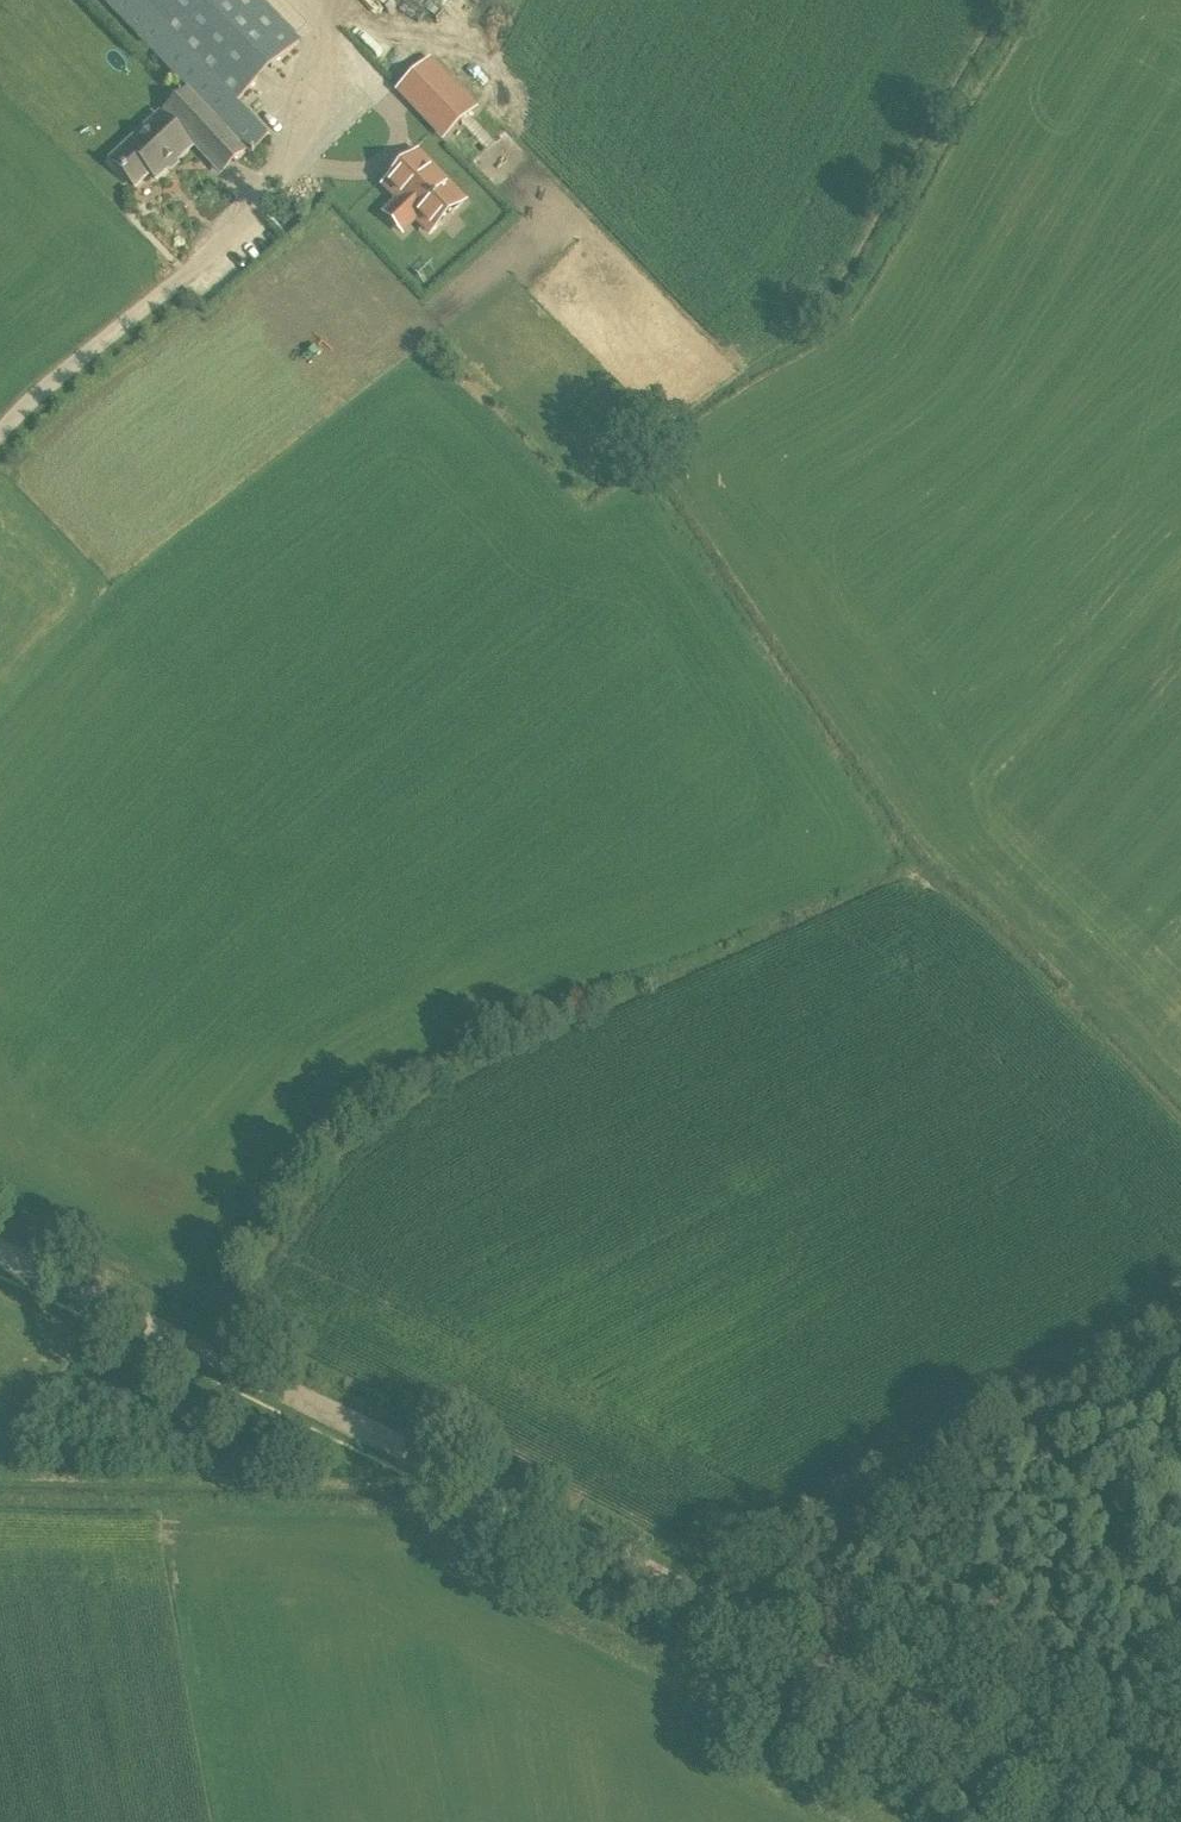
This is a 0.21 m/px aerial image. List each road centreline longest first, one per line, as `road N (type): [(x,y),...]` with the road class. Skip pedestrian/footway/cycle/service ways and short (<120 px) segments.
road 1 (track): [(1096,1821),(0,1239)]
road 2 (unclassified): [(0,440),(347,111)]

